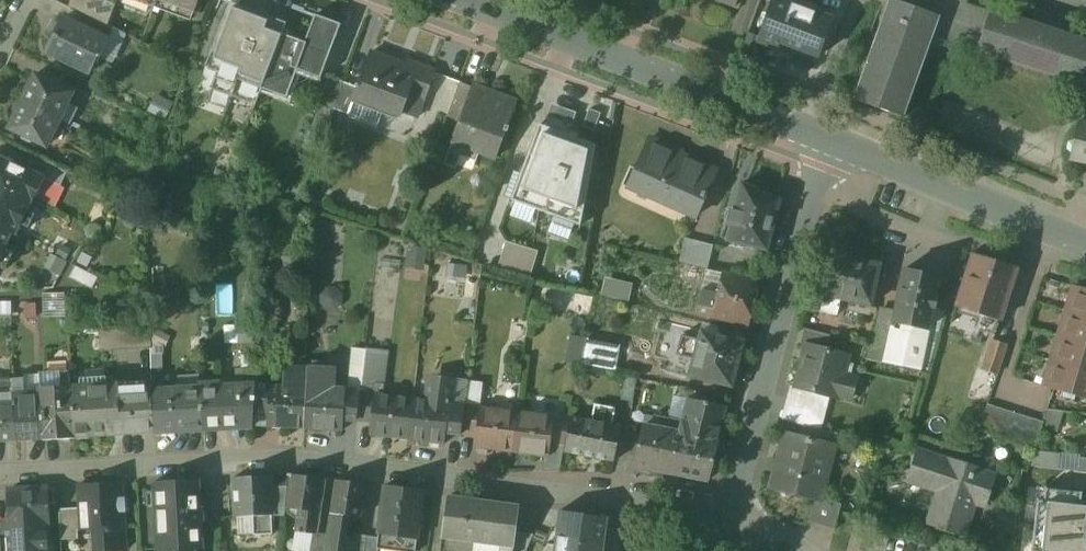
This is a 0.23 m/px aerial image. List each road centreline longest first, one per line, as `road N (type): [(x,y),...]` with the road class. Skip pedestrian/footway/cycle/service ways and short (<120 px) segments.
road 1 (residential): [(725,520),(573,489),(493,486),(306,458),(0,473)]
road 2 (residential): [(725,520),(833,143)]
road 3 (tertiary): [(473,0),(833,143)]
road 4 (tertiary): [(833,143),(1085,238)]

